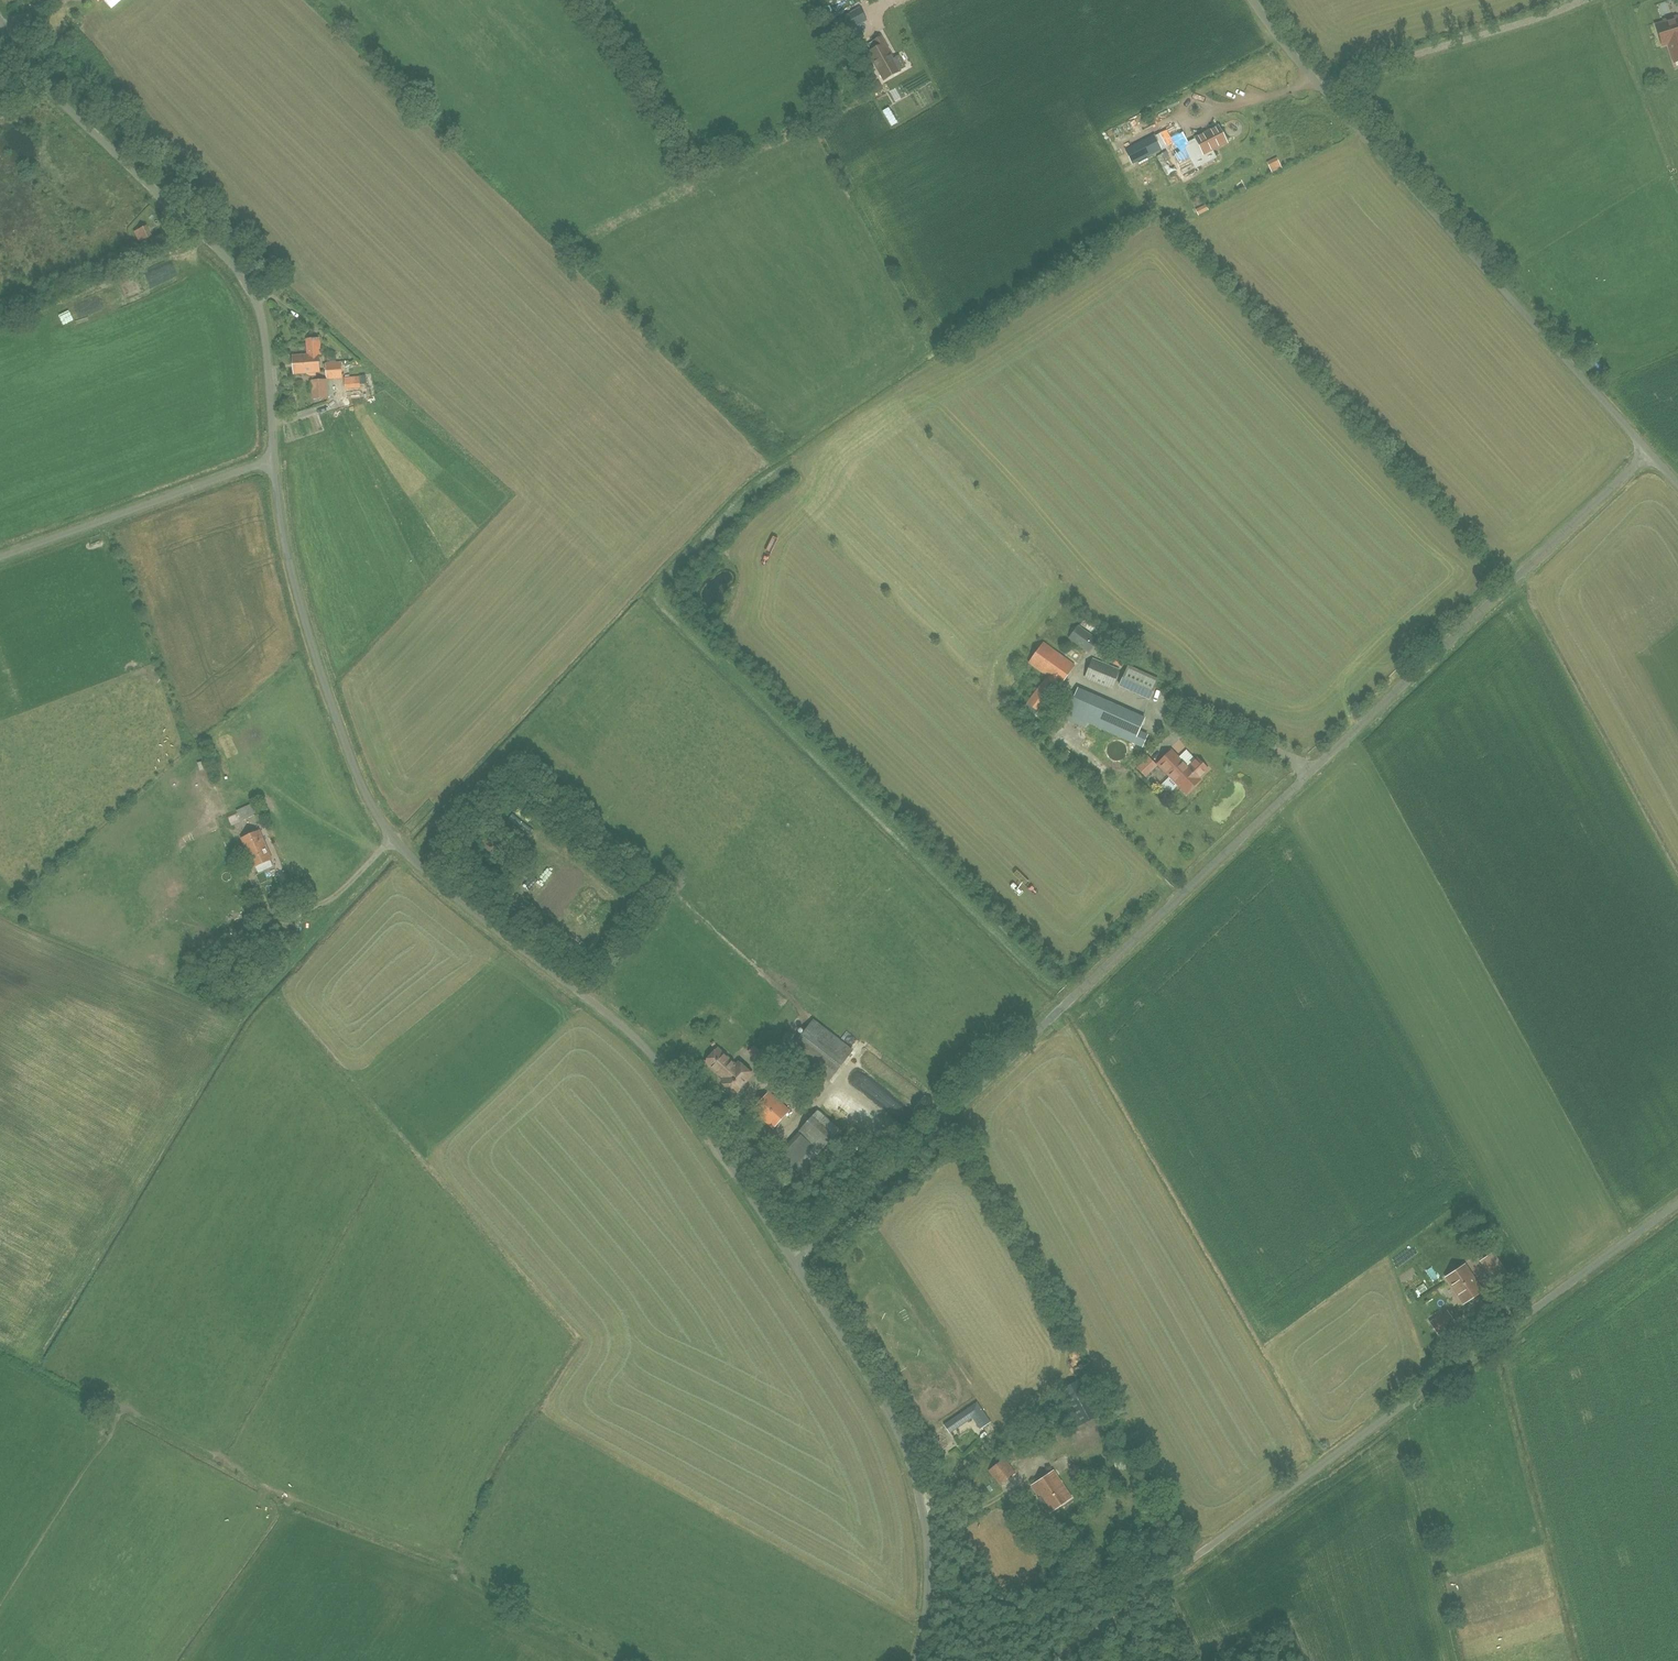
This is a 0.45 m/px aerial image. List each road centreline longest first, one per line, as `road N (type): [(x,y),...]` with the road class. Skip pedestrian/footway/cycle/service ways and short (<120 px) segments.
road 1 (unclassified): [(790,1258),(1649,452)]
road 2 (unclassified): [(790,1258),(644,1045),(437,881),(386,829),(352,759),(298,599),(275,460)]
road 3 (unclassified): [(1041,1660),(1677,1201)]
road 4 (unclassified): [(275,460),(266,337),(248,285),(200,227),(60,95),(0,18)]
road 5 (unclassified): [(1649,452),(1320,85)]
road 6 (unclassified): [(918,1660),(928,1597),(916,1479),(903,1438),(790,1258)]
road 7 (unclassified): [(0,553),(275,460)]
road 8 (unclassified): [(1320,85),(1584,0)]

